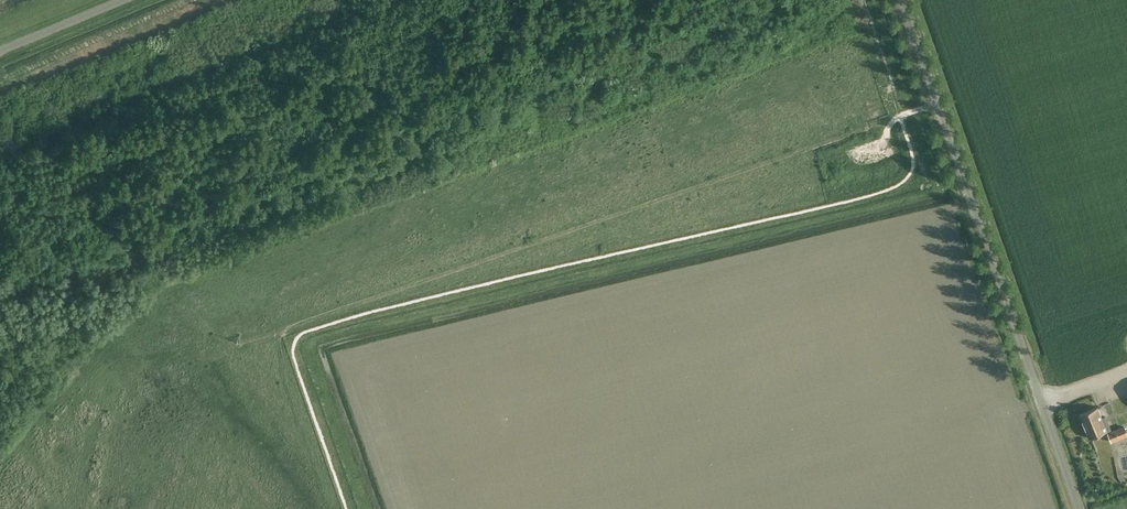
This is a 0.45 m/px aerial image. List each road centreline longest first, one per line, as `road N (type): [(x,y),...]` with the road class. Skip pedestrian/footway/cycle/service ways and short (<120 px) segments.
road 1 (unclassified): [(1078,508),(901,0)]
road 2 (unclassified): [(0,51),(128,0)]

